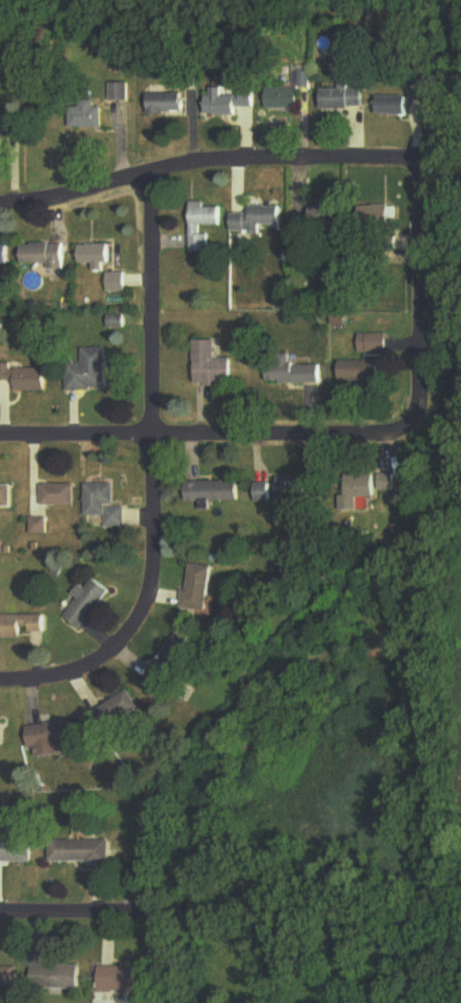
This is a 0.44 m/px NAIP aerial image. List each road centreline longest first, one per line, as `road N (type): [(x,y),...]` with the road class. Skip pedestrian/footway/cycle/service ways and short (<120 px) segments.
road 1 (residential): [(151,177),(154,540),(144,612),(90,666),(0,684)]
road 2 (residential): [(415,420),(390,434),(0,439)]
road 3 (residential): [(410,164),(179,168),(35,206),(0,207)]
road 4 (residential): [(410,164),(420,179),(415,420)]
road 5 (residential): [(157,915),(0,916)]

